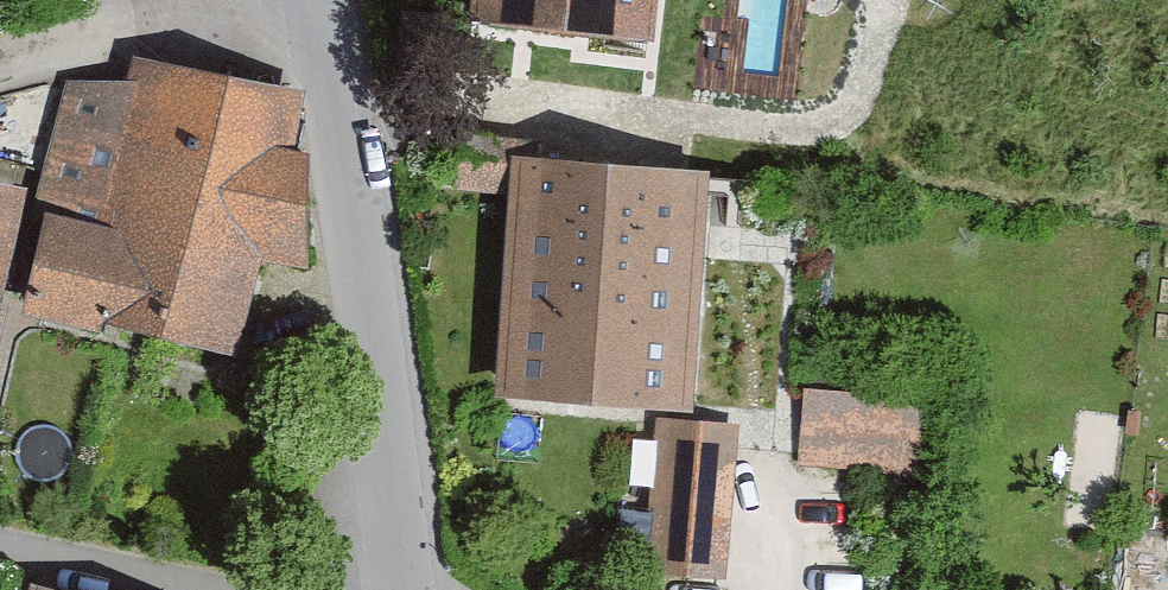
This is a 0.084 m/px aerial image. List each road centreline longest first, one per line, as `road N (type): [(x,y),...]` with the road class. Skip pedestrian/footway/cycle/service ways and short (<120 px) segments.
road 1 (residential): [(313,0),(409,589)]

